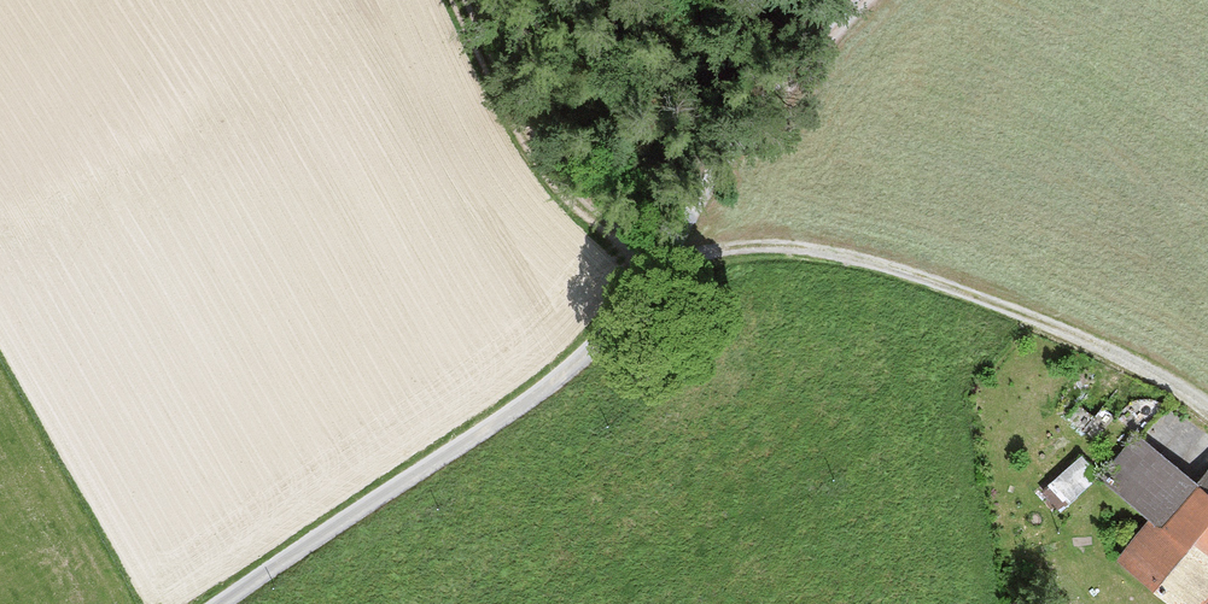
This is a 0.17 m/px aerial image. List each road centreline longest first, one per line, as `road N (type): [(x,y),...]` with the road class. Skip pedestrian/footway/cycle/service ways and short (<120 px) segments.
road 1 (track): [(1207,409),(1061,327),(825,249),(732,245),(664,258)]
road 2 (residential): [(664,258),(560,379),(225,603)]
road 3 (track): [(656,269),(564,192),(517,127),(461,0)]
road 4 (track): [(870,0),(774,99),(664,258)]

